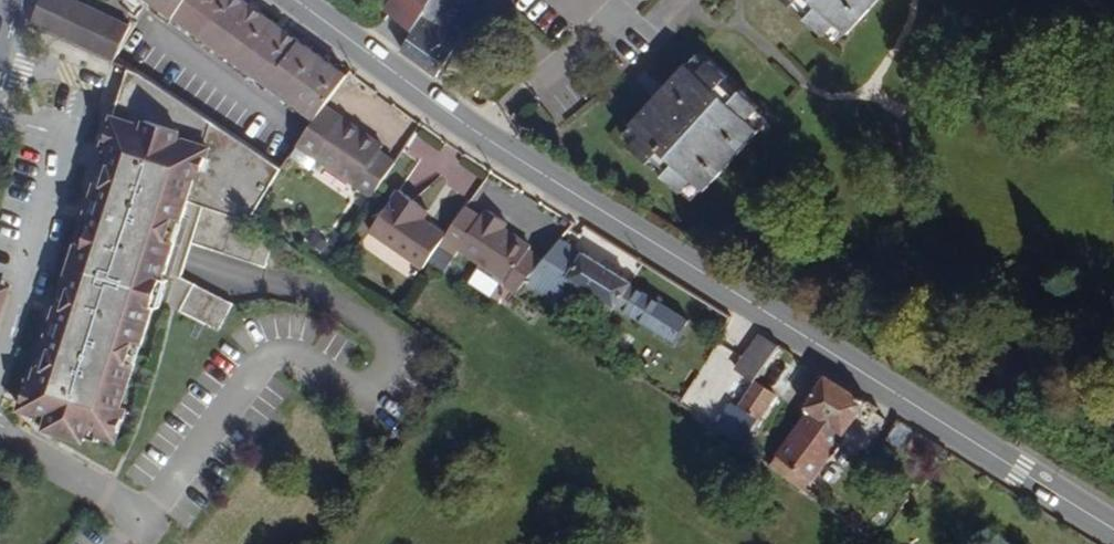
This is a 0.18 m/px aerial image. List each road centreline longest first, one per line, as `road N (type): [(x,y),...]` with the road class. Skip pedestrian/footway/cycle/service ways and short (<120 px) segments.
road 1 (tertiary): [(1113,520),(484,137)]
road 2 (tertiary): [(484,137),(283,0)]
road 3 (residential): [(595,0),(598,15),(585,43),(504,107),(484,137)]

